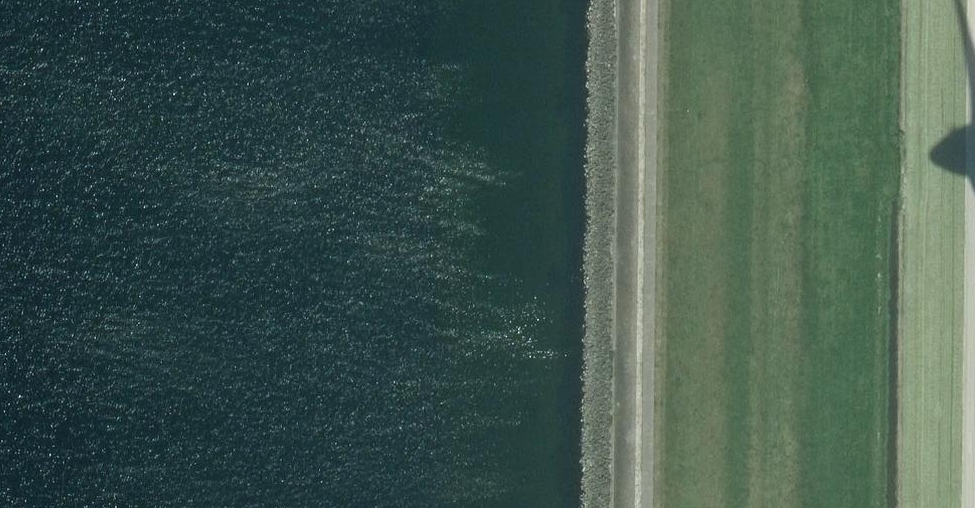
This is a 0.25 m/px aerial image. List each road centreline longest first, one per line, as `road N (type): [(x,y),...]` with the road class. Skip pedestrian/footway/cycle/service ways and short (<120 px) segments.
road 1 (unclassified): [(647,507),(652,0)]

